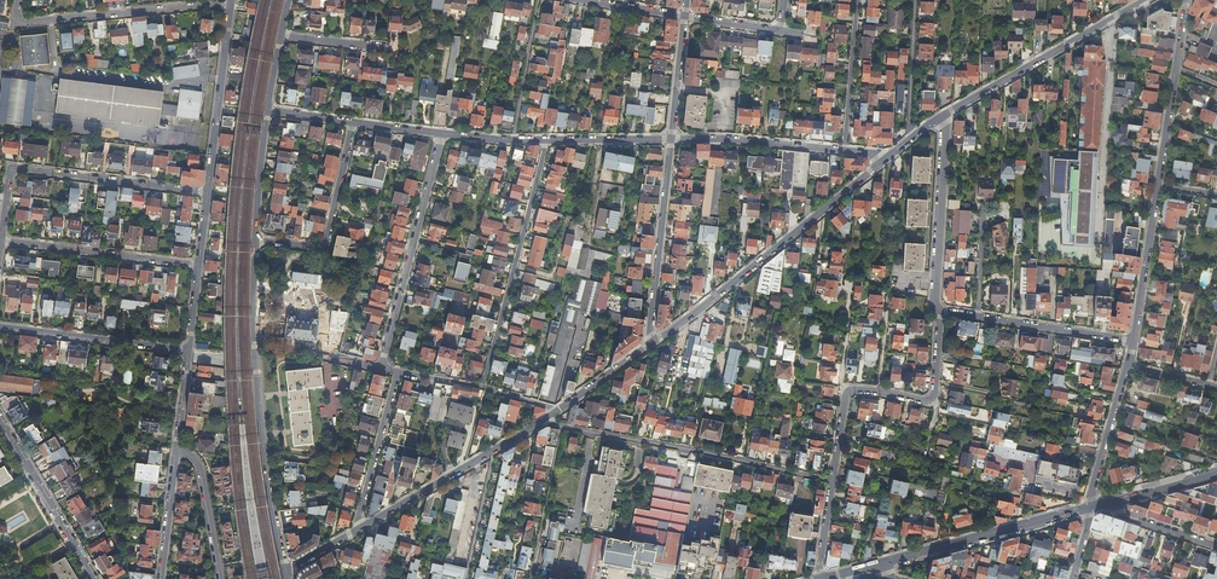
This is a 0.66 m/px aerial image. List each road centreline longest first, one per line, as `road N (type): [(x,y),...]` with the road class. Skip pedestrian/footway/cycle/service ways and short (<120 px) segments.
road 1 (residential): [(1133,339),(1185,0)]
road 2 (residential): [(888,157),(653,344)]
road 3 (residential): [(833,482),(545,419)]
road 4 (residential): [(208,193),(11,168),(0,240)]
road 5 (residential): [(940,310),(934,396),(849,390),(833,482)]
road 6 (residential): [(483,387),(547,140)]
road 7 (residential): [(442,134),(381,367)]
road 8 (residential): [(18,0),(16,16),(29,22),(232,3)]
road 9 (residential): [(1143,0),(945,114)]
road 10 (secondary): [(882,563),(1090,507)]
road 11 (residential): [(256,363),(285,572)]
road 12 (residential): [(653,344),(671,139)]
road 13 (residential): [(200,264),(0,240)]
road 14 (residential): [(254,239),(325,247),(352,123)]
road 15 (residential): [(945,114),(940,310)]
road 16 (residential): [(208,193),(232,3)]
road 17 (residential): [(0,326),(189,355)]
road 18 (residential): [(0,420),(94,578)]
road 19 (residential): [(671,139),(845,150)]
road 20 (residential): [(397,372),(357,529)]
road 21 (residential): [(494,449),(357,529)]
road 22 (residential): [(1133,339),(978,317)]
road 23 (residential): [(857,0),(845,150)]
road 24 (residential): [(1090,507),(1127,366)]
road 25 (residential): [(538,0),(513,141)]
road 26 (residential): [(222,578),(202,471),(178,448)]
road 27 (residential): [(909,139),(915,0)]
road 28 (residential): [(494,449),(467,578)]
road 29 (residential): [(162,578),(178,448)]
road 30 (residential): [(268,110),(254,239)]
road 31 (residential): [(254,239),(256,363)]
road 32 (residential): [(547,140),(671,139)]
road 33 (residential): [(671,139),(685,17)]

